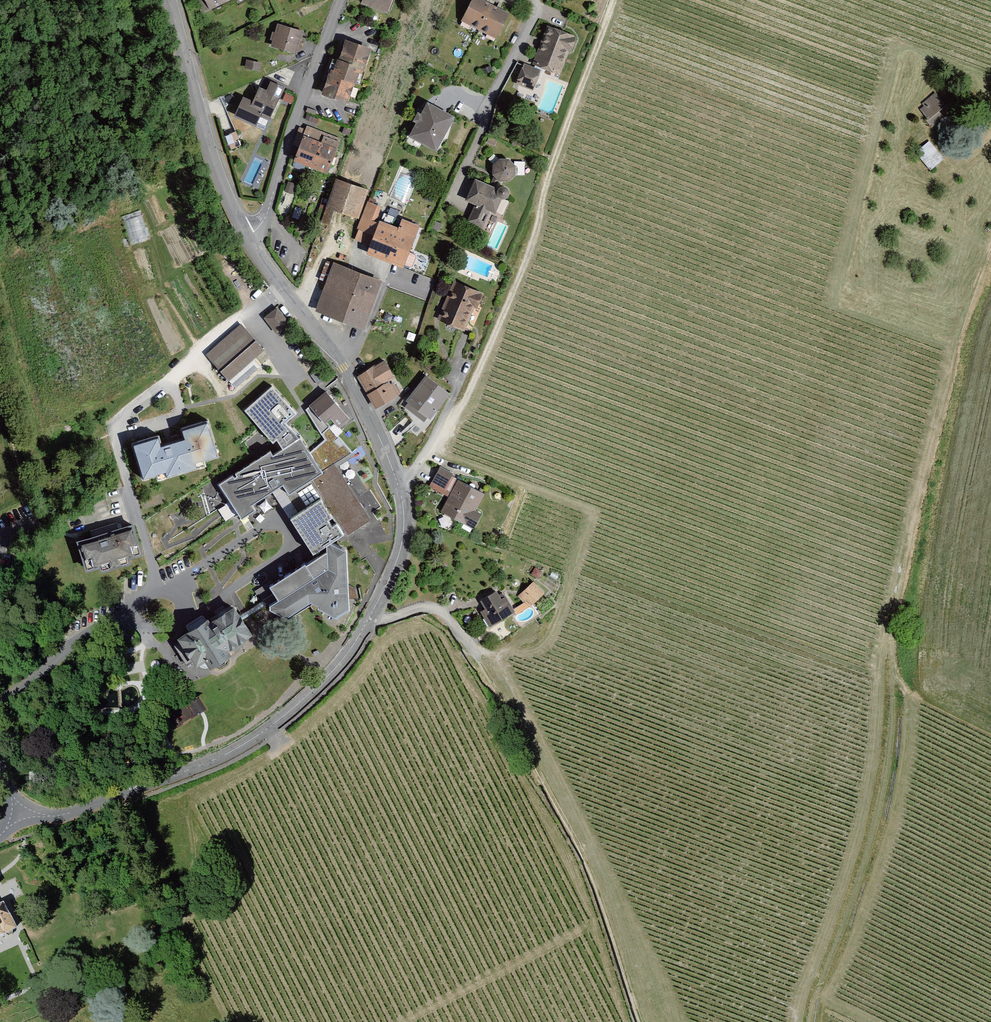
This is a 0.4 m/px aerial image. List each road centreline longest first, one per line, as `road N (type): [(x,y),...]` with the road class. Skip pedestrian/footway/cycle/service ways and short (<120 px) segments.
road 1 (unclassified): [(19,814),(83,809),(233,753),(339,668),(391,568),(402,528),(395,483),(341,367),(252,236)]
road 2 (track): [(803,1021),(867,806),(881,637),(990,270)]
road 3 (track): [(616,0),(509,300),(456,417),(395,483)]
road 4 (track): [(639,1021),(584,860),(478,663),(432,610),(366,626)]
road 5 (unclassified): [(252,236),(222,189),(169,0)]
road 6 (residential): [(252,236),(338,0)]
road 7 (residential): [(110,626),(148,596),(174,593),(186,607),(175,629),(153,634)]
road 8 (residential): [(110,626),(0,702)]

